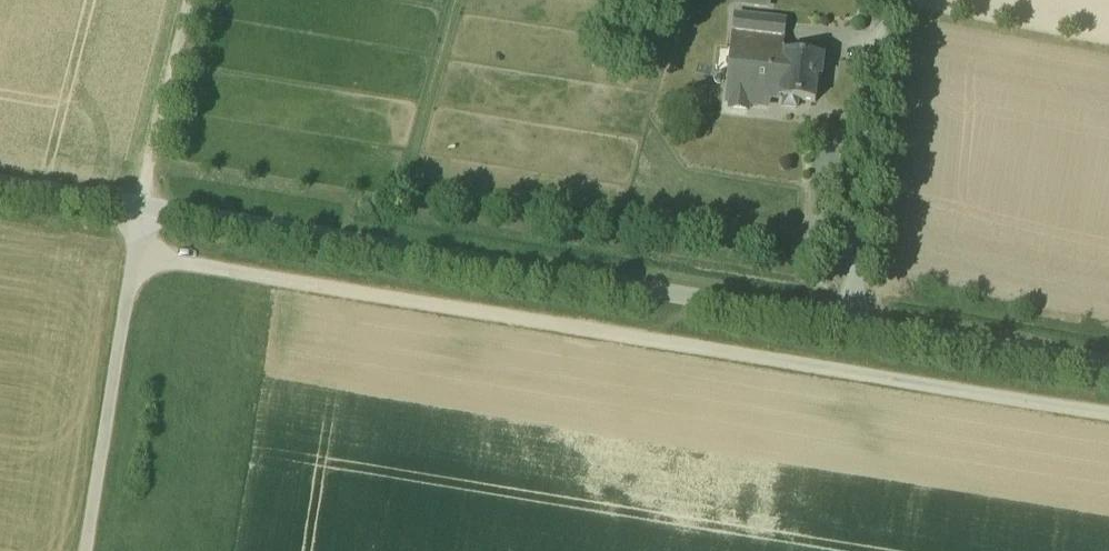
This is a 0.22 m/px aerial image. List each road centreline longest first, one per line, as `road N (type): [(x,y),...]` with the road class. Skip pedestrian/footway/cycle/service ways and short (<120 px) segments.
road 1 (residential): [(1108,364),(0,188)]
road 2 (track): [(137,258),(1108,413)]
road 3 (track): [(193,0),(143,211),(89,550)]

